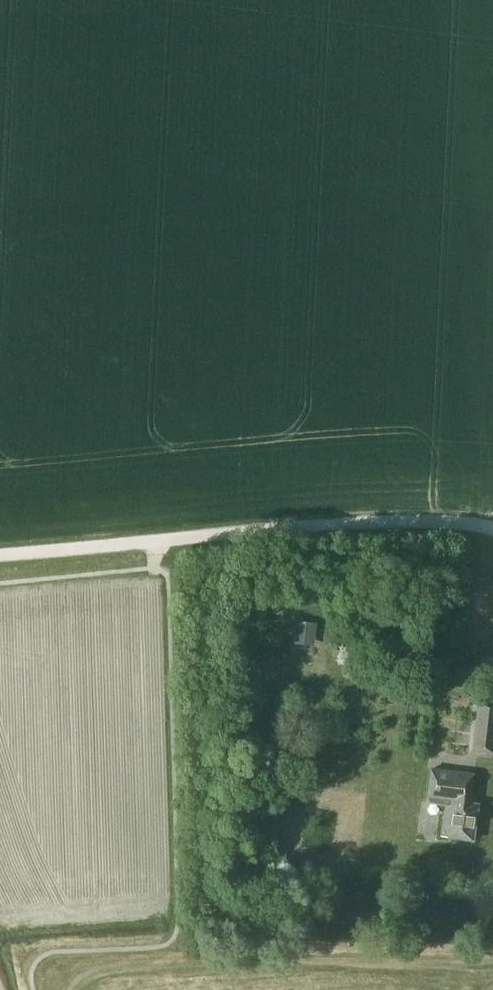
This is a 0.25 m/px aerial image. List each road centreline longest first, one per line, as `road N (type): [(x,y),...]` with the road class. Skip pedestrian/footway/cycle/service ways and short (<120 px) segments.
road 1 (track): [(0,555),(346,524),(492,529)]

